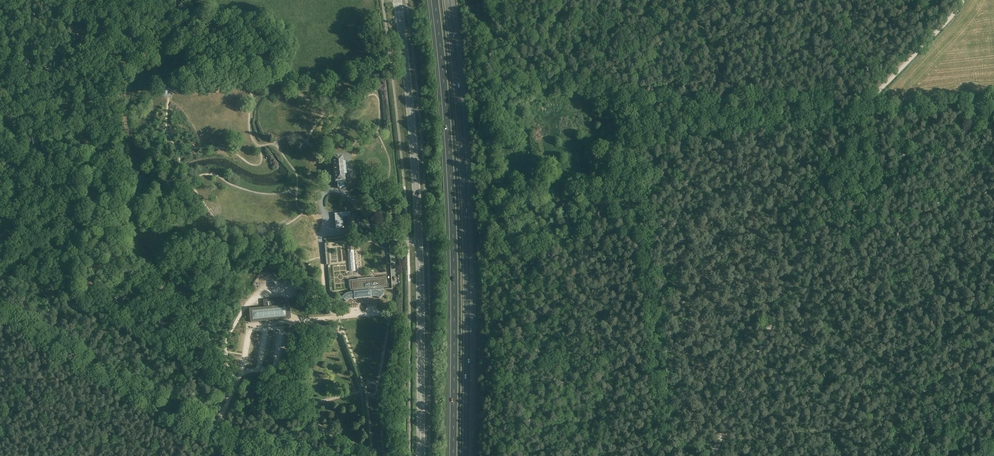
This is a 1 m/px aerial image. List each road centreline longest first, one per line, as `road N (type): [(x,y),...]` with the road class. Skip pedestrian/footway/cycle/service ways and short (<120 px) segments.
road 1 (unclassified): [(711,455),(860,117),(965,0)]
road 2 (primary): [(420,455),(419,240),(397,0)]
road 3 (motorway): [(435,0),(453,222),(453,455)]
road 4 (motorway): [(467,455),(465,213),(448,0)]
road 5 (unclassified): [(0,313),(190,424),(286,455)]

